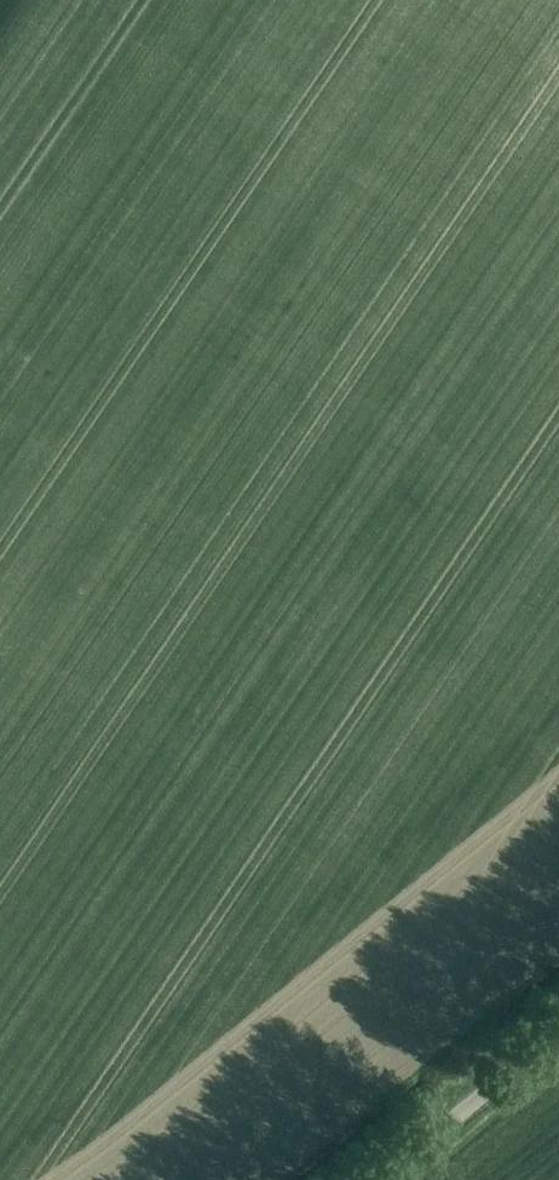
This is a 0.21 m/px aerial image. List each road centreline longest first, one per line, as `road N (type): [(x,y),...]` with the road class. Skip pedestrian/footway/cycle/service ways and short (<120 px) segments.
road 1 (unclassified): [(381,1179),(558,1039)]

